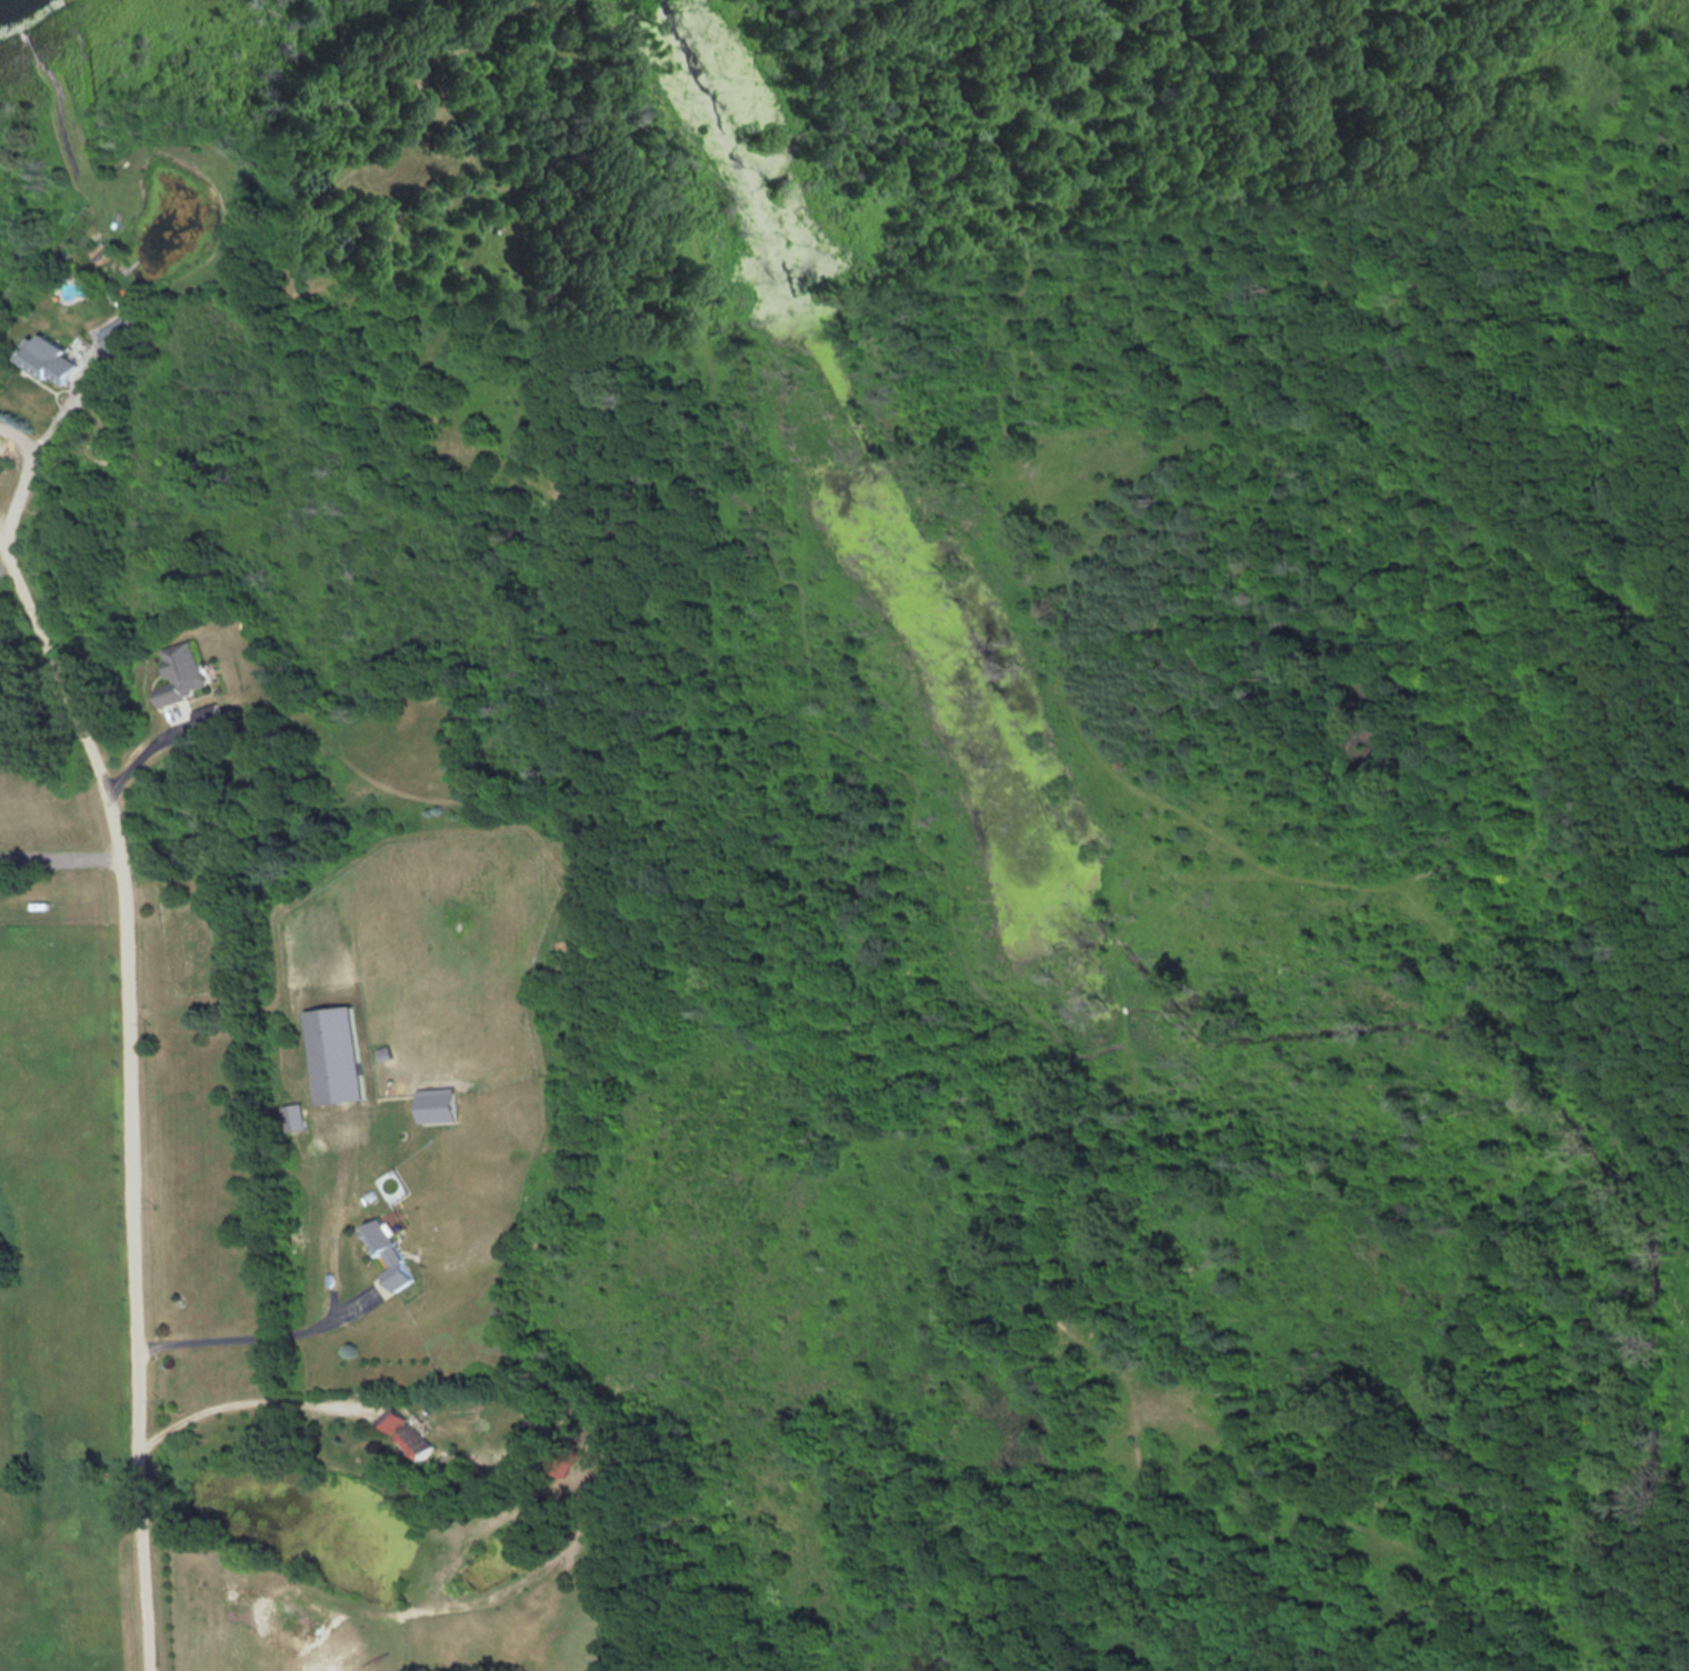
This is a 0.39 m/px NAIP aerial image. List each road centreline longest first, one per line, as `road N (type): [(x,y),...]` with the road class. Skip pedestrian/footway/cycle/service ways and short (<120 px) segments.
road 1 (residential): [(149,1670),(122,852),(107,786),(0,487)]

